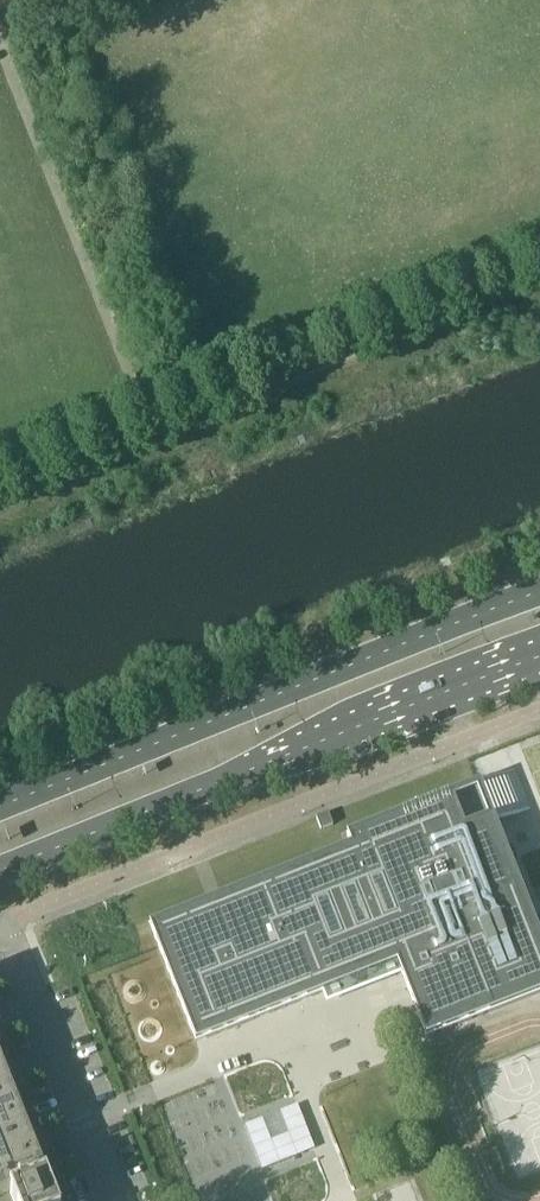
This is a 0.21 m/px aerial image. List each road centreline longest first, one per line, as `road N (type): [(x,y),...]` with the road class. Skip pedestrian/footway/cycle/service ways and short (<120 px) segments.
road 1 (primary): [(539,591),(0,806)]
road 2 (primary): [(0,871),(539,656)]
road 3 (residential): [(1,922),(111,1200)]

